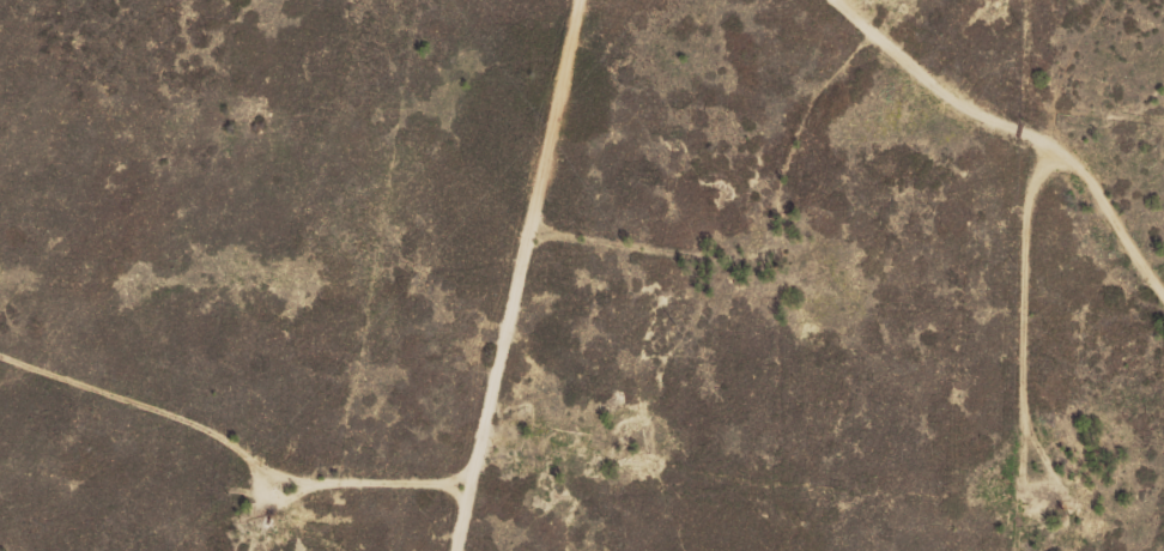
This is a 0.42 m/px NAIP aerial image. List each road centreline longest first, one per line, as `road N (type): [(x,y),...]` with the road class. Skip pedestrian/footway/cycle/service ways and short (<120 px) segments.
road 1 (track): [(0,354),(366,476),(517,482),(529,494),(517,550)]
road 2 (track): [(652,0),(517,482)]
road 3 (track): [(884,0),(1013,131),(1097,149),(1163,198)]
road 4 (track): [(917,425),(1163,434)]

